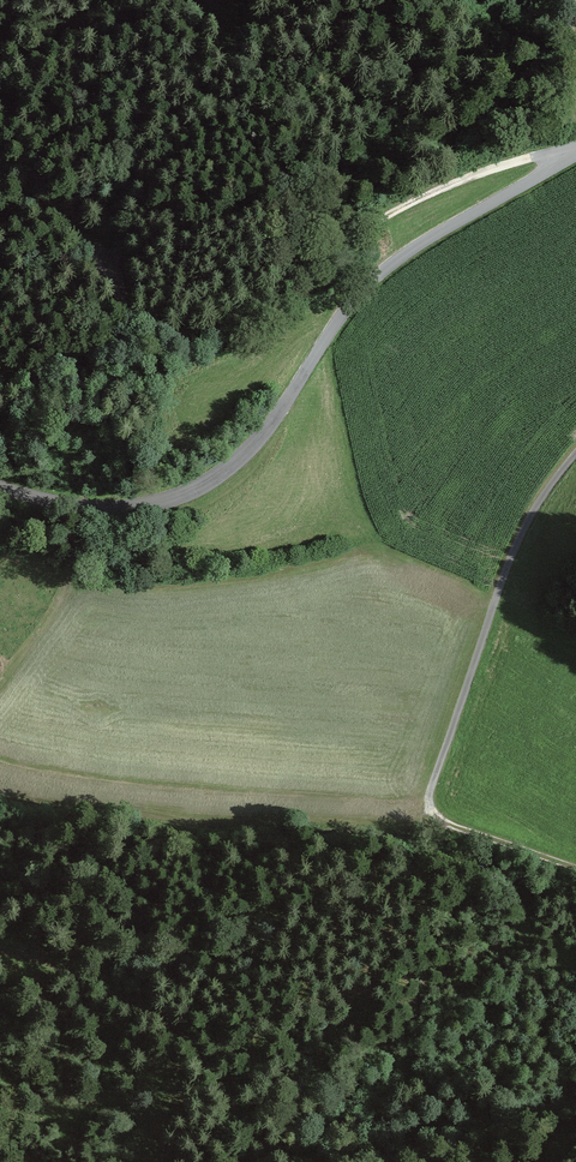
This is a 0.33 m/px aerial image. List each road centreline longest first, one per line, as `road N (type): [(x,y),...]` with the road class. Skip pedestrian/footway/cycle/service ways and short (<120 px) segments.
road 1 (unclassified): [(0,487),(108,508),(160,501),(210,480),(253,445),(343,314),(387,268),(575,157)]
road 2 (track): [(575,870),(446,824),(428,797),(517,544),(575,453)]
road 3 (track): [(575,145),(409,204),(197,333),(139,319),(114,282)]
road 4 (track): [(0,950),(64,967),(161,1019),(193,1047),(260,1144),(320,1161)]
road 5 (track): [(323,1161),(575,1106)]
road 6 (track): [(104,269),(0,181)]

